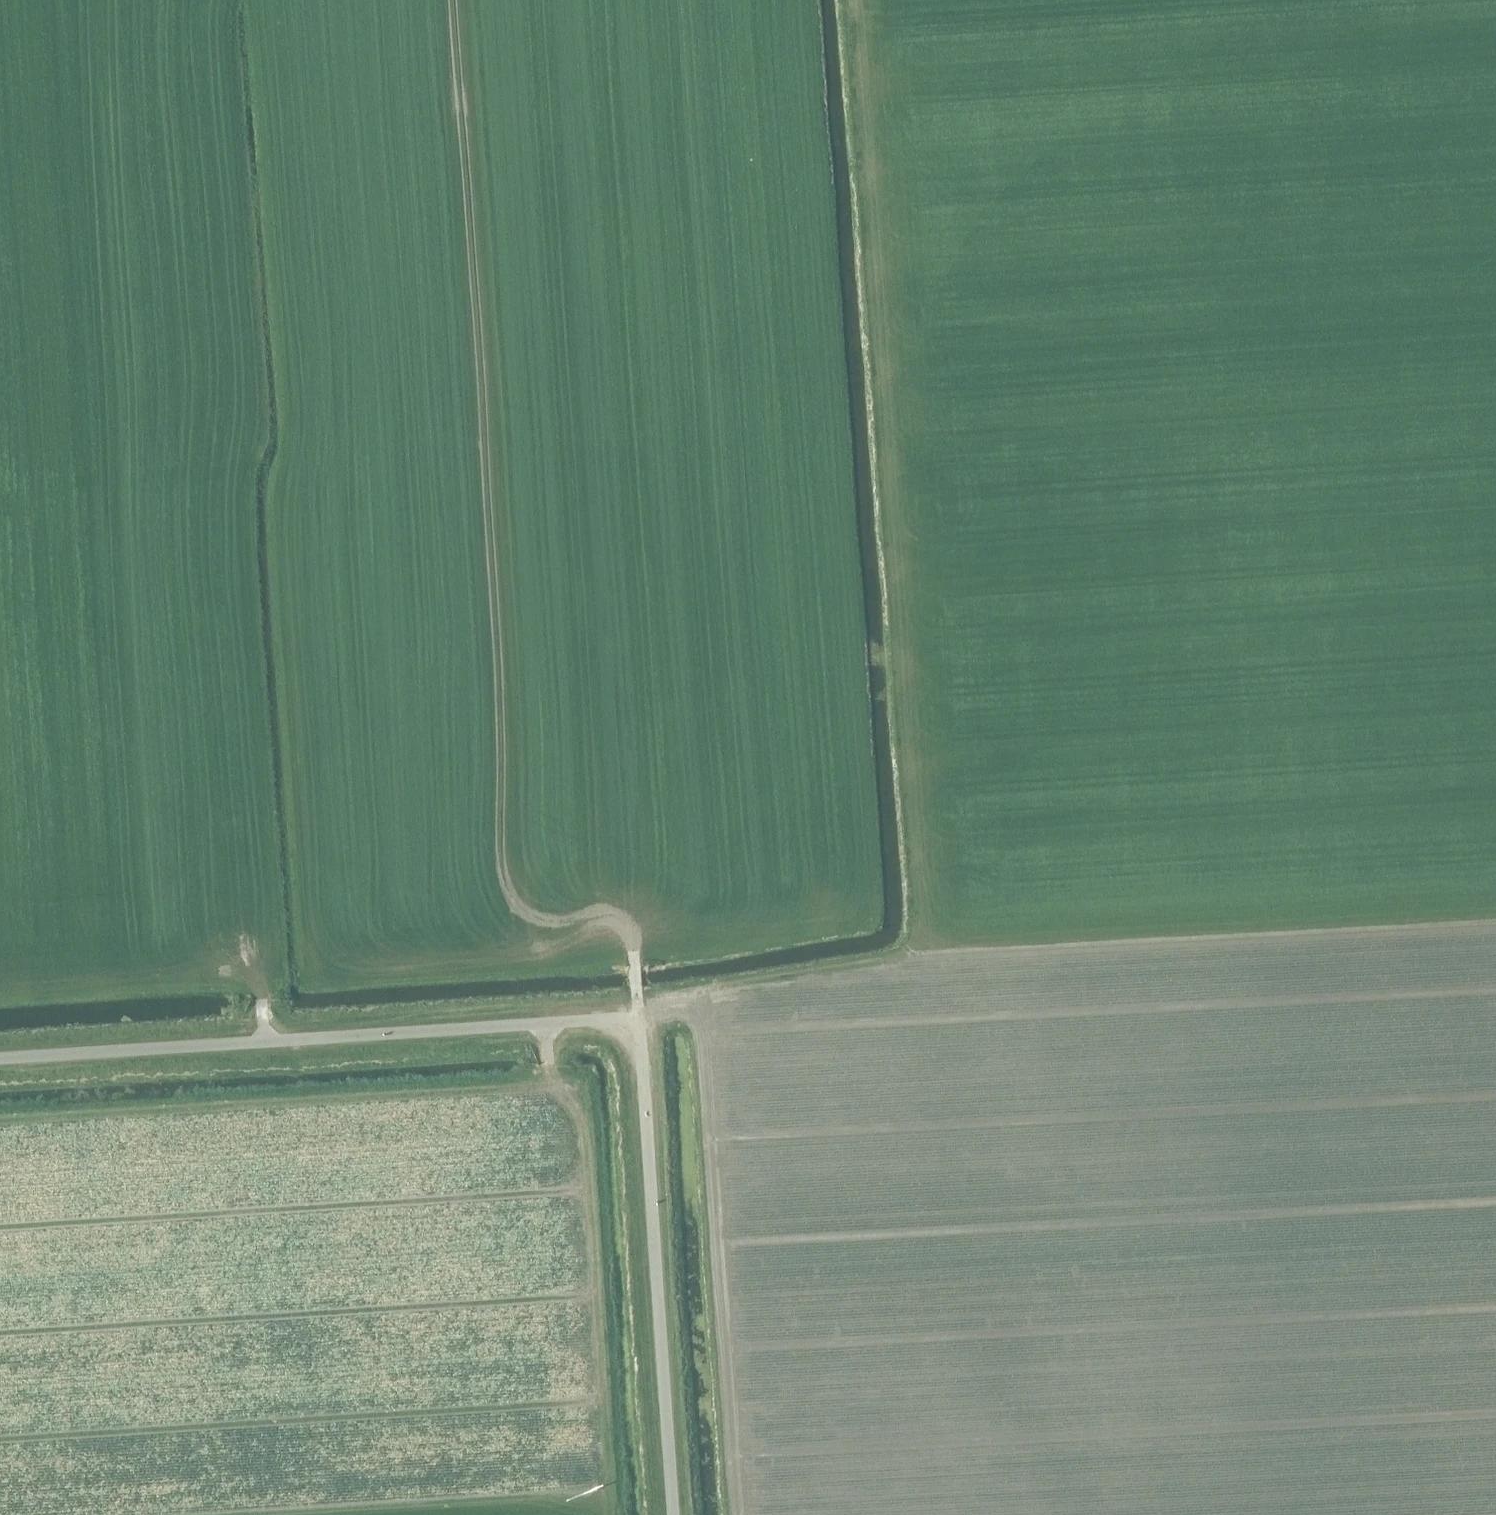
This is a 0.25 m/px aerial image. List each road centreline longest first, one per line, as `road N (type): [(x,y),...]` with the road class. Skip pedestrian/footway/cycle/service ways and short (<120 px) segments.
road 1 (track): [(637,1014),(746,979),(893,956)]

